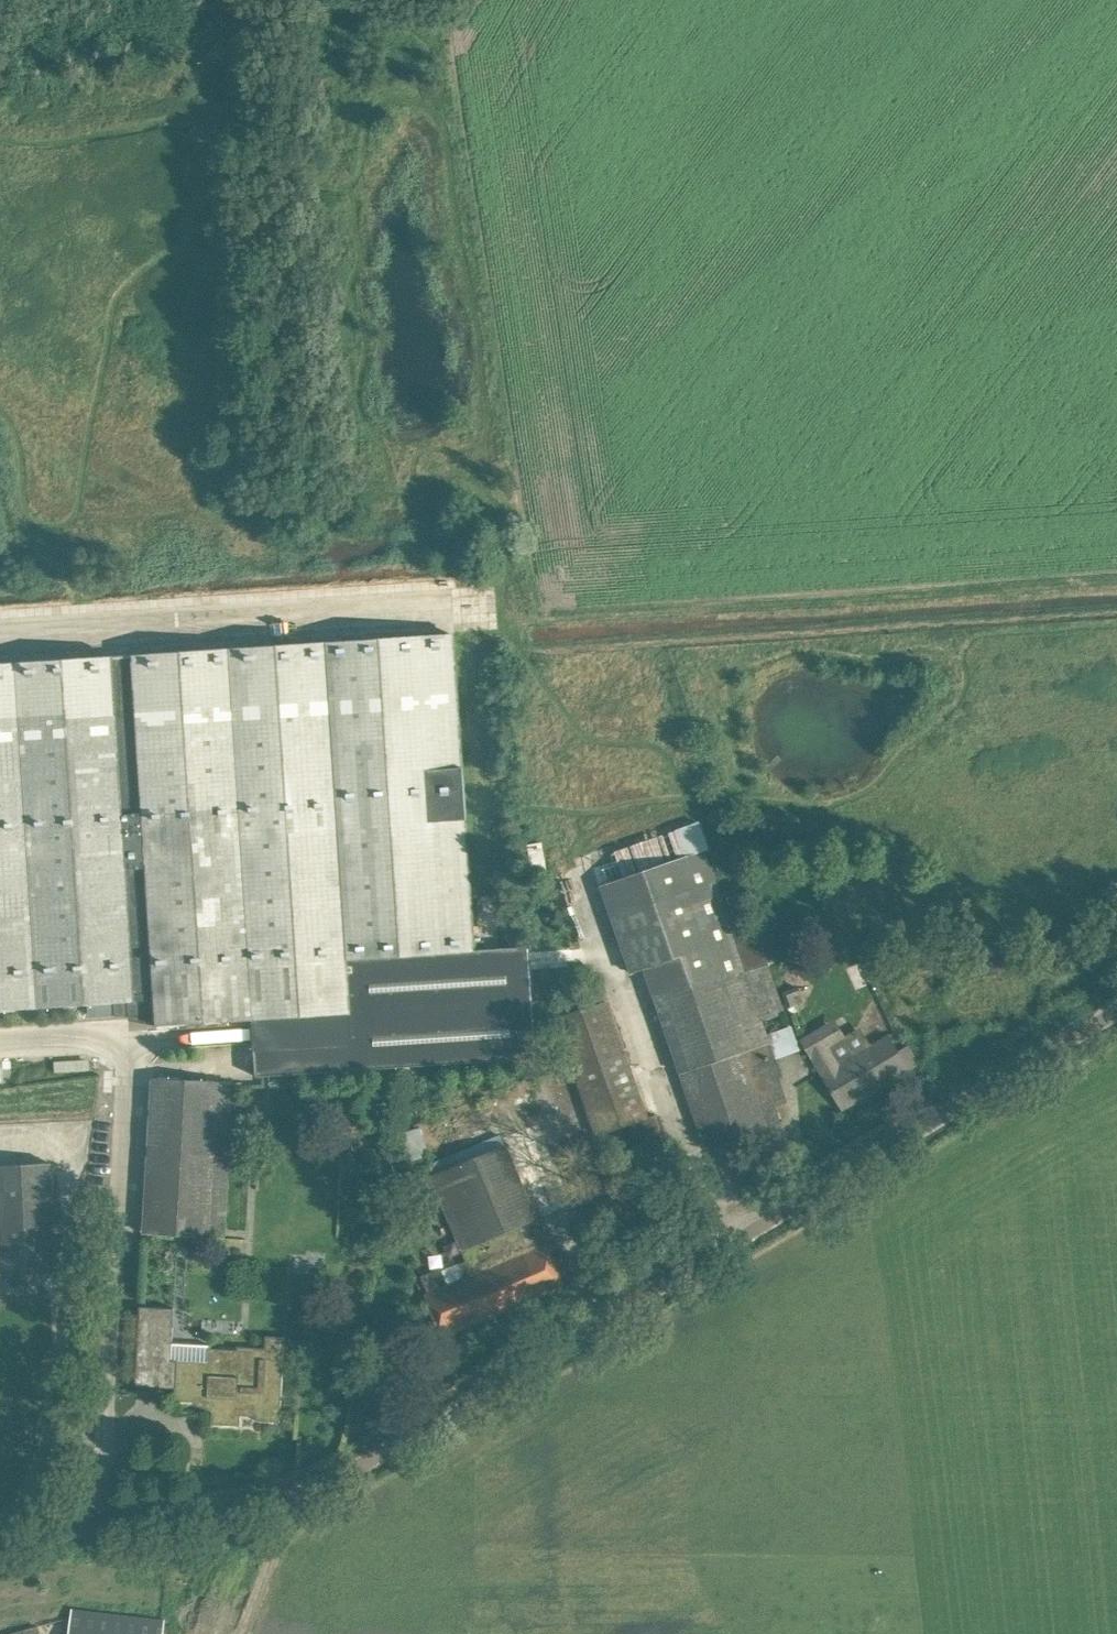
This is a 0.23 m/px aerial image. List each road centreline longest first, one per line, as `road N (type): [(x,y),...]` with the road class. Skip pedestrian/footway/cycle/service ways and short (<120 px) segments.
road 1 (unclassified): [(0,1527),(221,1509),(314,1489),(1116,1011)]

